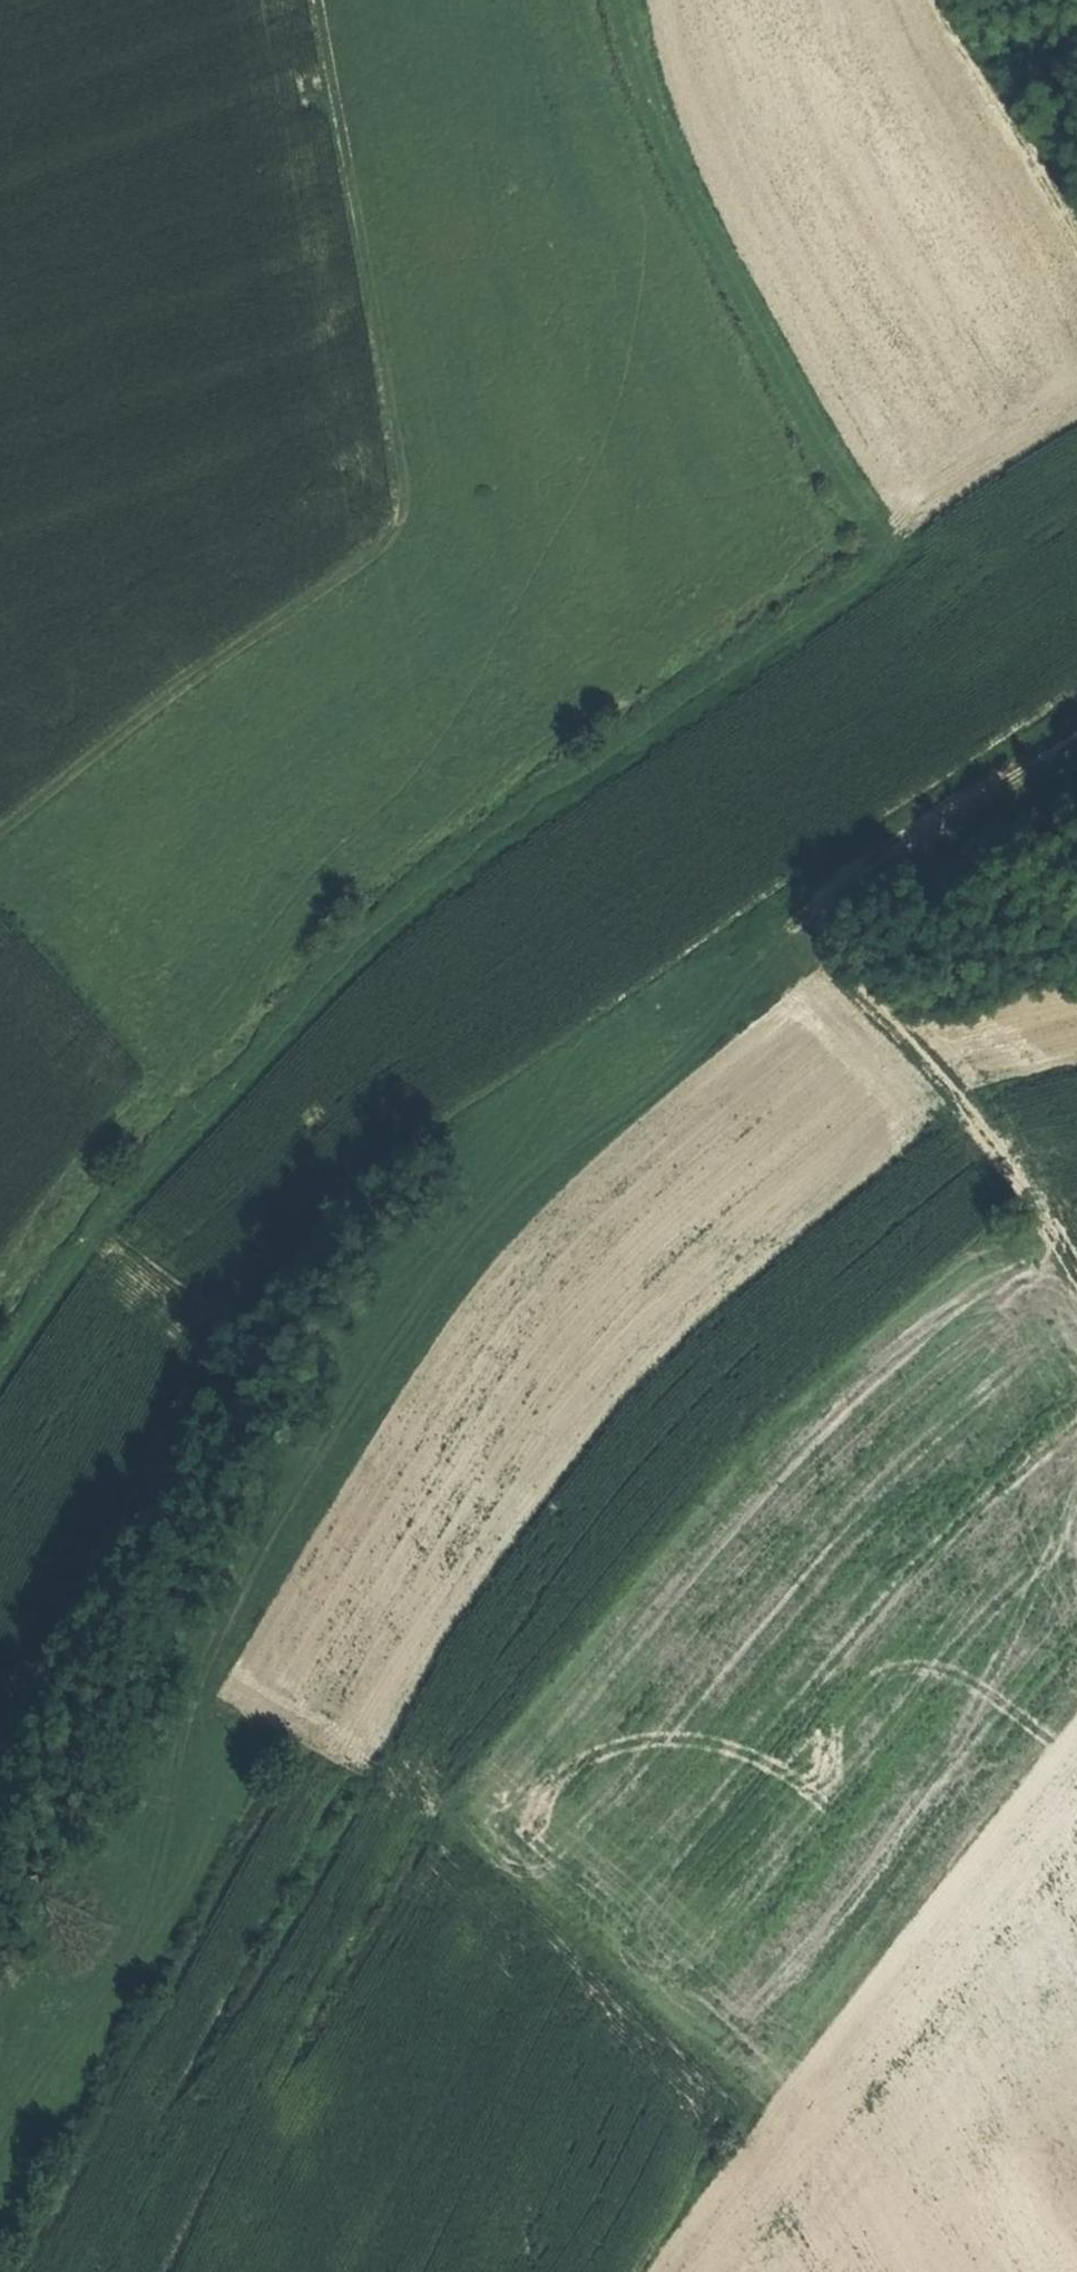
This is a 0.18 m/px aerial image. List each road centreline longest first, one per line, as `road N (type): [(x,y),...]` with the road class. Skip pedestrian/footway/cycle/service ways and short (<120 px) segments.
road 1 (track): [(315,0),(397,455),(397,521),(382,541),(0,834)]
road 2 (track): [(1076,741),(836,882),(815,921),(821,961),(960,1096),(1034,1201)]
road 3 (track): [(967,0),(1076,196)]

